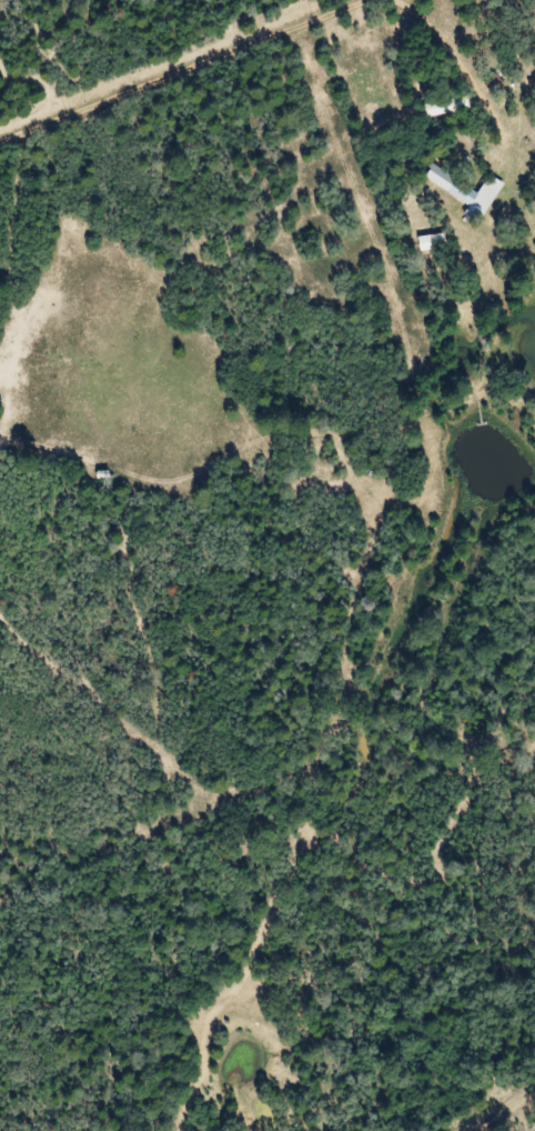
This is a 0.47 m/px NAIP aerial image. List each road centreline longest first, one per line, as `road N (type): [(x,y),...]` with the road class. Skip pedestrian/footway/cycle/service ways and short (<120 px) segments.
road 1 (residential): [(176,1130),(190,1068),(534,43)]
road 2 (residential): [(389,1130),(534,1052)]
road 3 (residential): [(114,448),(0,409)]

